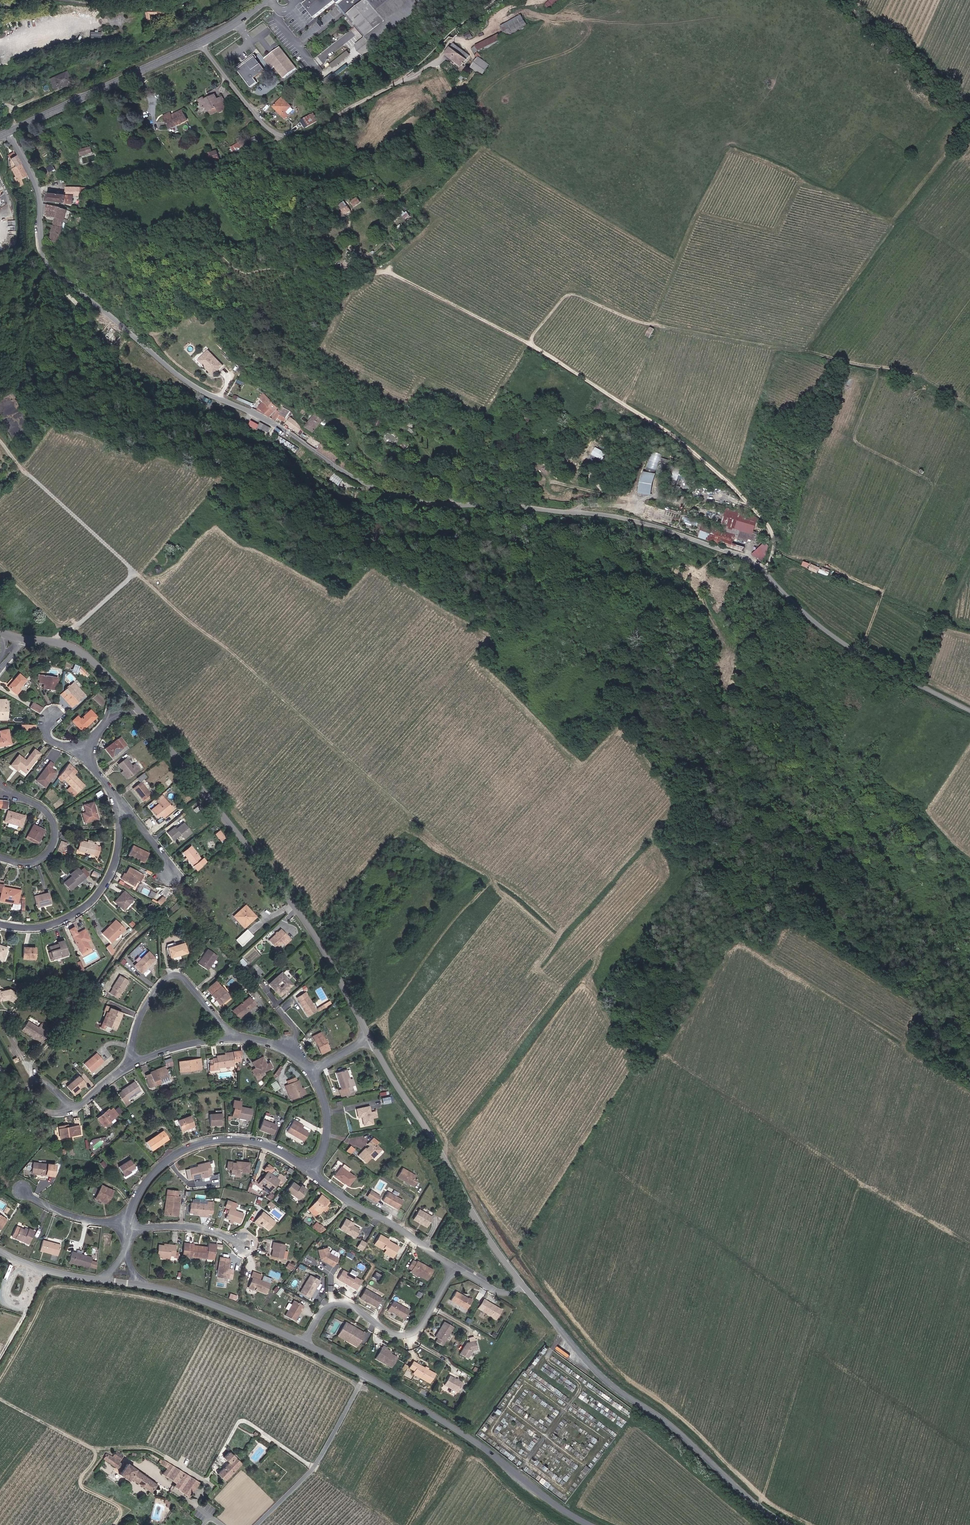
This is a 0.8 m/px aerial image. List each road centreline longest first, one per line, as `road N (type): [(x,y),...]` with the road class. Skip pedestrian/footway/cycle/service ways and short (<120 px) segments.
road 1 (unclassified): [(12,131),(41,194),(41,245),(51,267),(198,388),(349,479),(395,496),(576,512),(715,546),(755,565),(854,650),(969,712)]
road 2 (track): [(132,572),(440,841),(489,874),(492,884),(459,920)]
road 3 (track): [(764,573),(774,542),(744,496),(666,430),(533,342),(570,295),(662,325)]
road 4 (tertiary): [(127,698),(309,925),(369,1038)]
road 5 (tertiary): [(523,1286),(613,1387),(792,1524)]
road 6 (track): [(881,366),(858,442),(933,486),(861,654)]
road 7 (unclassified): [(591,1524),(451,1426),(306,1343)]
road 8 (track): [(662,325),(901,371),(969,406)]
road 9 (track): [(55,642),(130,580),(132,570),(0,440)]
road 10 (tertiary): [(369,1038),(485,1238),(523,1286)]
road 11 (residential): [(310,1168),(265,1145),(208,1142),(184,1150),(148,1181),(130,1228)]
road 12 (track): [(533,342),(390,273),(322,269)]
road 13 (residential): [(306,1343),(324,1311),(341,1303),(395,1335),(414,1333),(453,1267)]
road 14 (secondary): [(12,131),(202,43)]
road 15 (residential): [(0,924),(39,929),(86,907),(113,872),(122,804)]
road 16 (residential): [(236,1036),(188,981),(171,977),(140,1020),(134,1064)]
road 17 (residential): [(453,1267),(345,1200),(310,1168)]
road 18 (unclassified): [(306,1343),(148,1285)]
road 19 (residential): [(8,792),(41,806),(53,842),(38,862),(0,859)]
road 20 (tertiary): [(15,636),(75,649),(127,698)]
road 21 (residential): [(202,43),(265,126),(287,137)]

